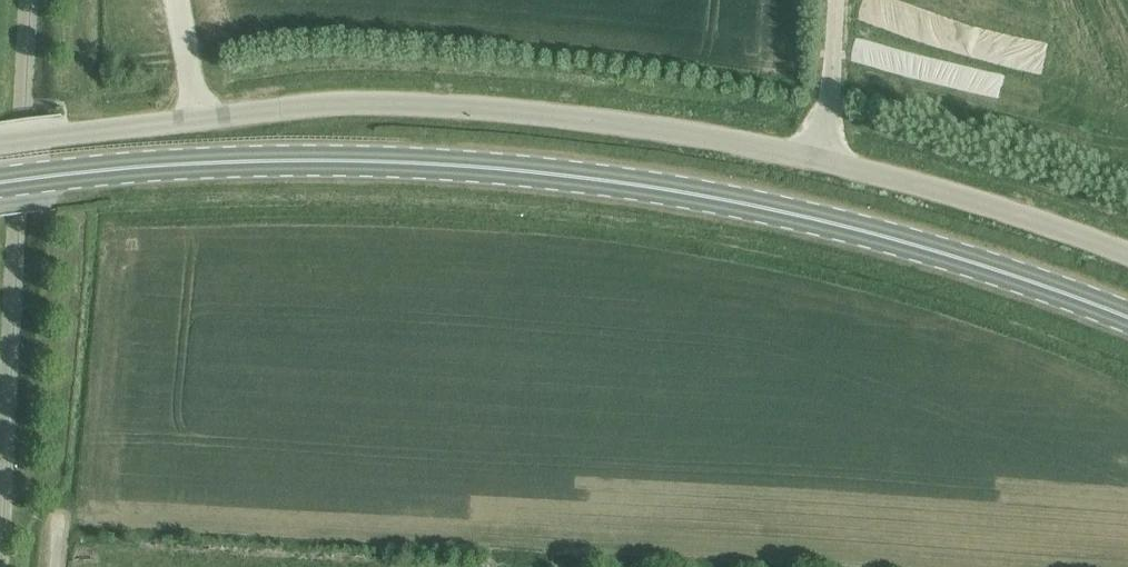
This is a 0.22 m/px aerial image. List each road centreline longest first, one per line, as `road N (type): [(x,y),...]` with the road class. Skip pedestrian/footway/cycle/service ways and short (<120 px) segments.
road 1 (tertiary): [(1127,252),(1013,208),(818,154),(433,104),(309,104),(0,143)]
road 2 (primary): [(1127,318),(848,227),(605,179),(410,162),(230,161),(0,181)]

